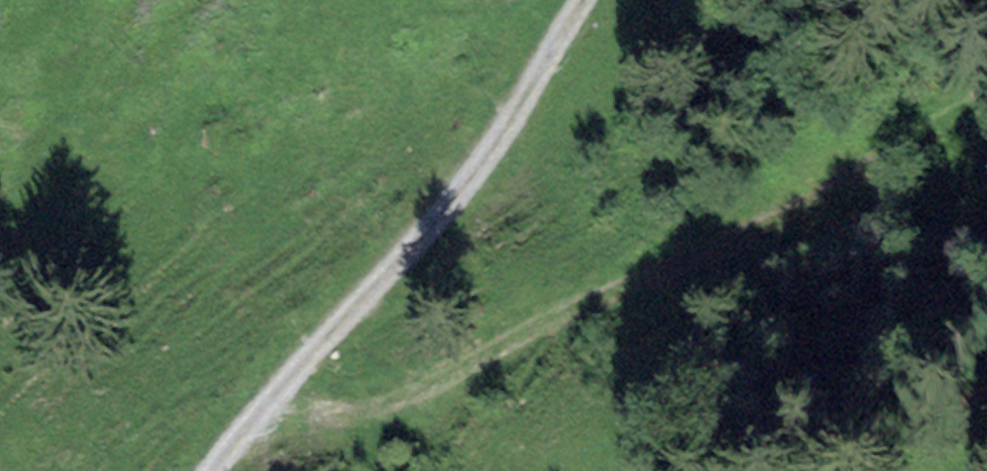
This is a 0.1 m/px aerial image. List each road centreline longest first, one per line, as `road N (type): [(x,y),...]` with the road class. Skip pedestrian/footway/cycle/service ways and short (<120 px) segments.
road 1 (track): [(243,436),(827,208),(986,124)]
road 2 (track): [(587,0),(469,175),(220,470)]

